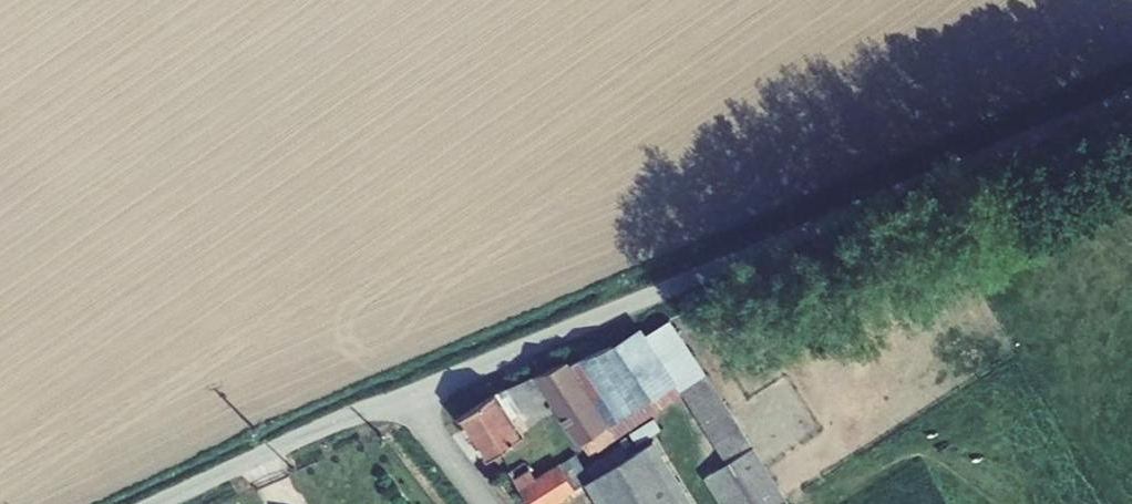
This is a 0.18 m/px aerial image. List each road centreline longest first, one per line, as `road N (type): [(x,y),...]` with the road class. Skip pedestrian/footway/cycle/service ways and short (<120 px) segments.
road 1 (unclassified): [(403,399),(1131,95)]
road 2 (unclassified): [(165,503),(403,399)]
road 3 (unclassified): [(403,399),(486,503)]

